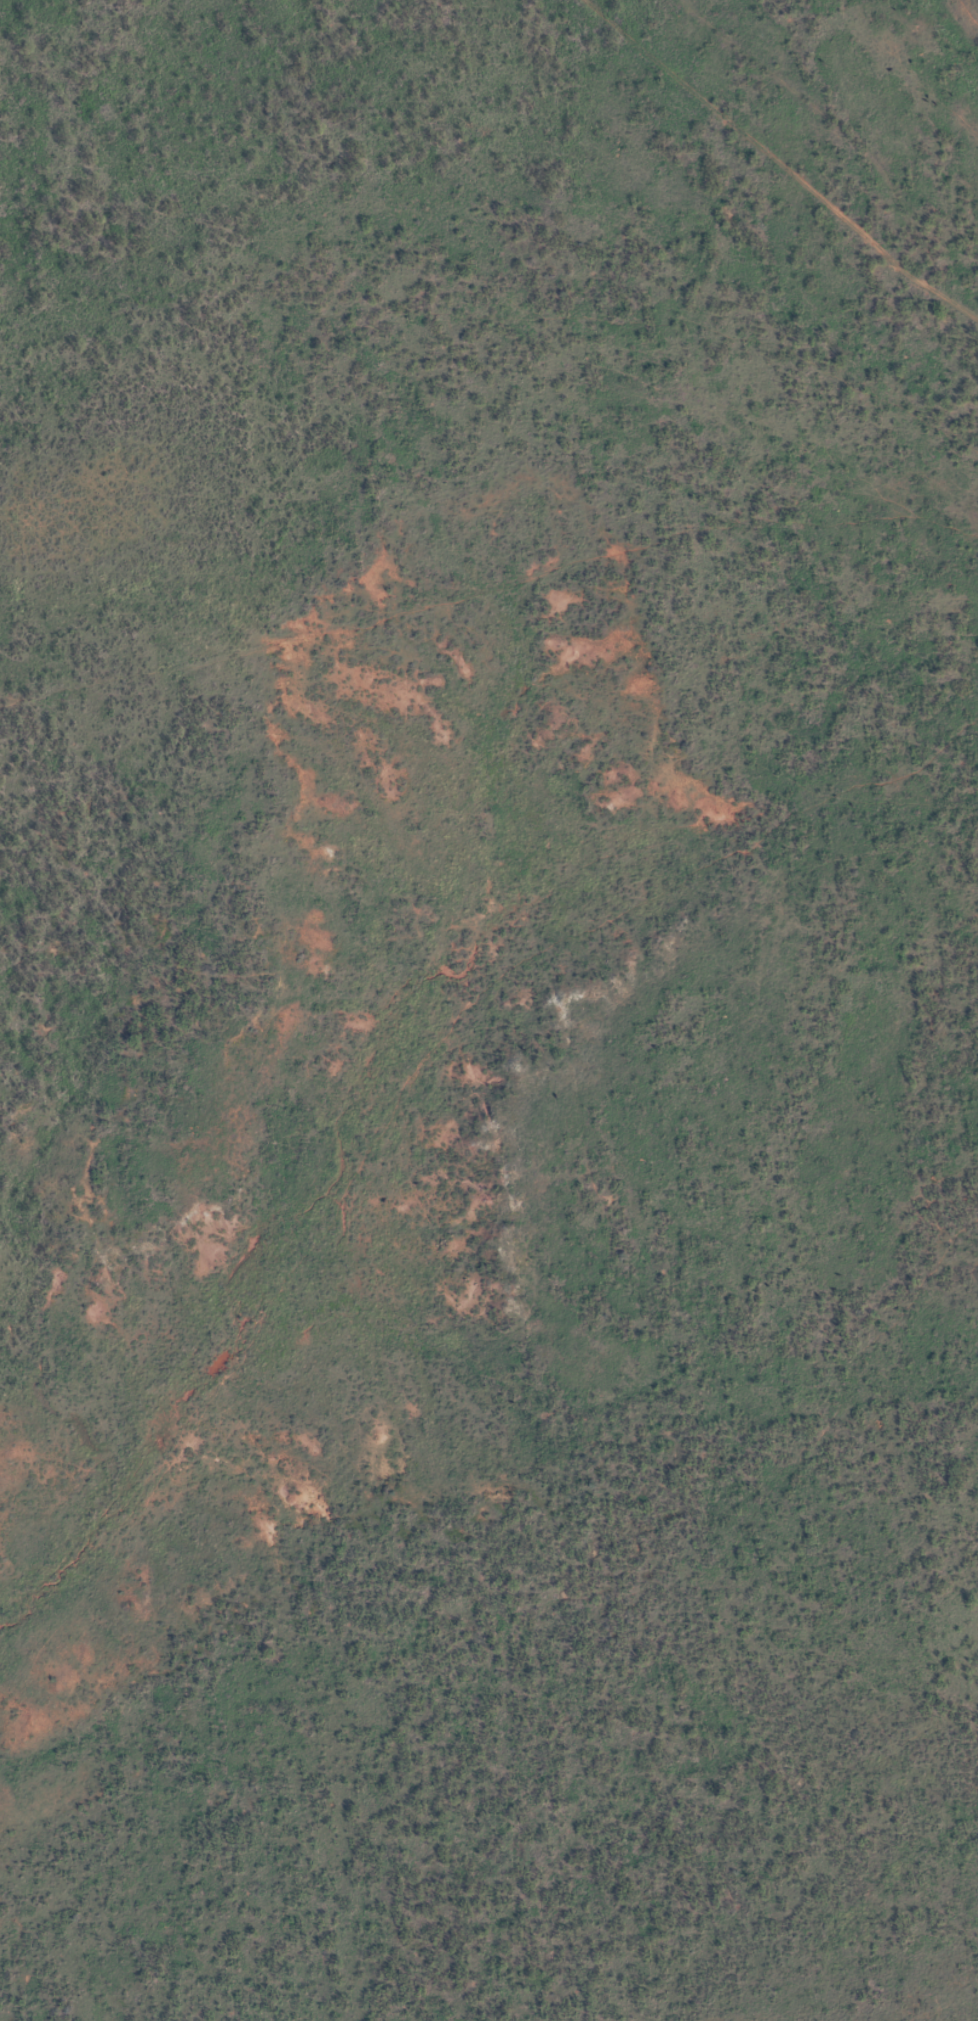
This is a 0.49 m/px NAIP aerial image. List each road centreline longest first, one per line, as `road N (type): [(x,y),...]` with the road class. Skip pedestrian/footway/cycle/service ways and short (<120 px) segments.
road 1 (residential): [(977,345),(946,320),(914,259),(826,171),(608,0)]

